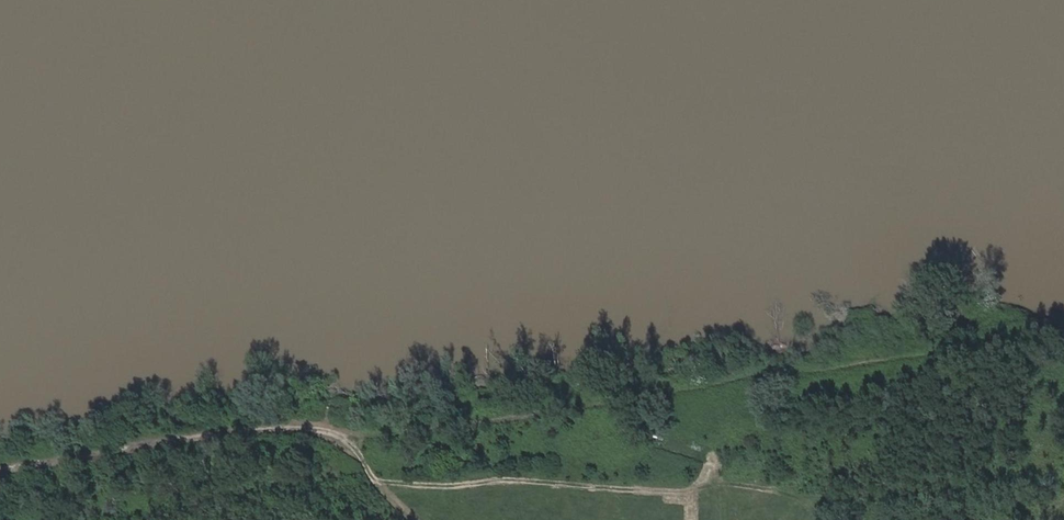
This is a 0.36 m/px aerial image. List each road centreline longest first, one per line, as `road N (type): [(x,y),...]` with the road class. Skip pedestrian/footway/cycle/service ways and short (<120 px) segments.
road 1 (track): [(1063,336),(394,437),(252,433),(0,466)]
road 2 (track): [(354,436),(413,489),(465,505),(482,519)]

